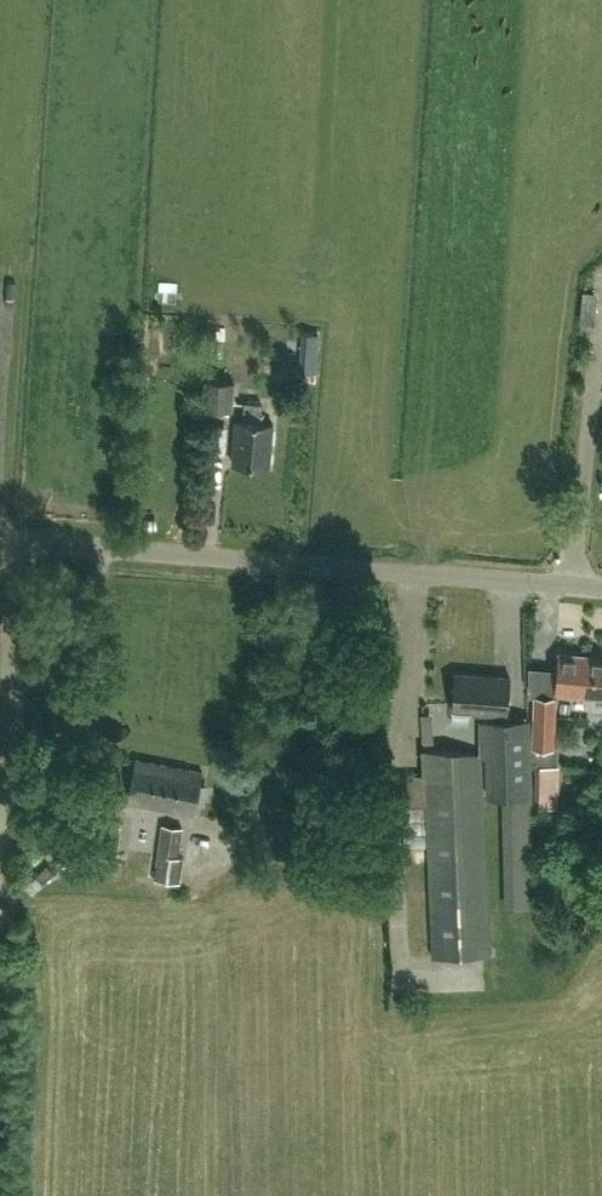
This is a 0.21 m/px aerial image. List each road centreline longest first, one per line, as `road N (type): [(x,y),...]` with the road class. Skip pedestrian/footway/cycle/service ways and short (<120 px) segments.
road 1 (unclassified): [(601,587),(0,539)]

